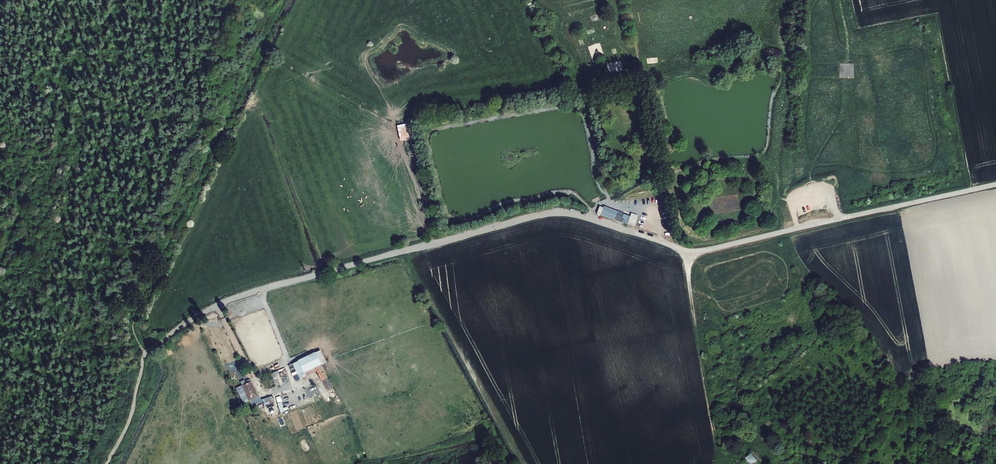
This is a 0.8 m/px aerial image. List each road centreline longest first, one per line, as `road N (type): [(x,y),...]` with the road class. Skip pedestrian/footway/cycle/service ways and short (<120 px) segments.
road 1 (unclassified): [(995,184),(697,251),(549,214),(226,301)]
road 2 (track): [(218,306),(263,394),(274,393),(295,385),(261,292)]
road 3 (track): [(226,301),(145,355),(109,463)]
road 4 (track): [(685,250),(714,436)]

